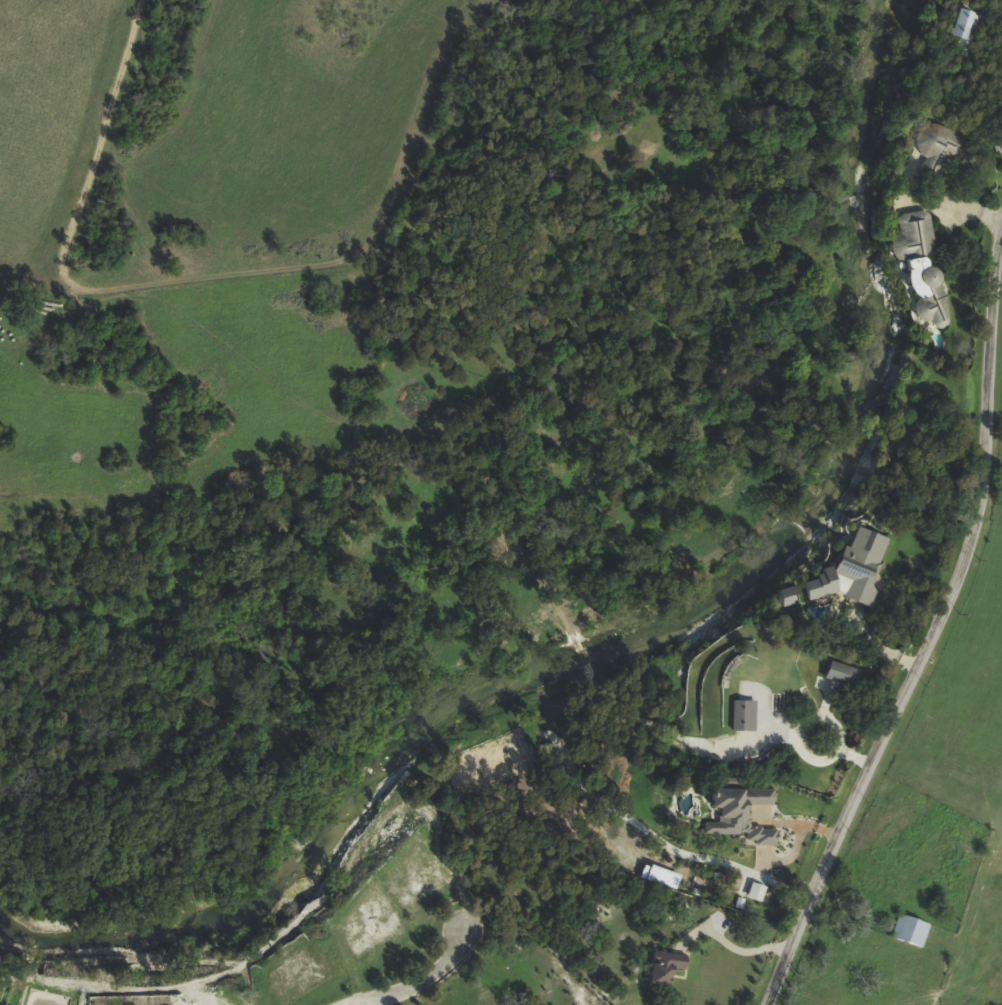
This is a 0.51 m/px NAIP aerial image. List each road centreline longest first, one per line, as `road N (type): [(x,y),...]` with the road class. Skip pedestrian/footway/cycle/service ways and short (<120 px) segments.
road 1 (residential): [(765,1004),(969,557),(983,486),(1001,250)]
road 2 (residential): [(464,929),(441,968),(347,1004)]

